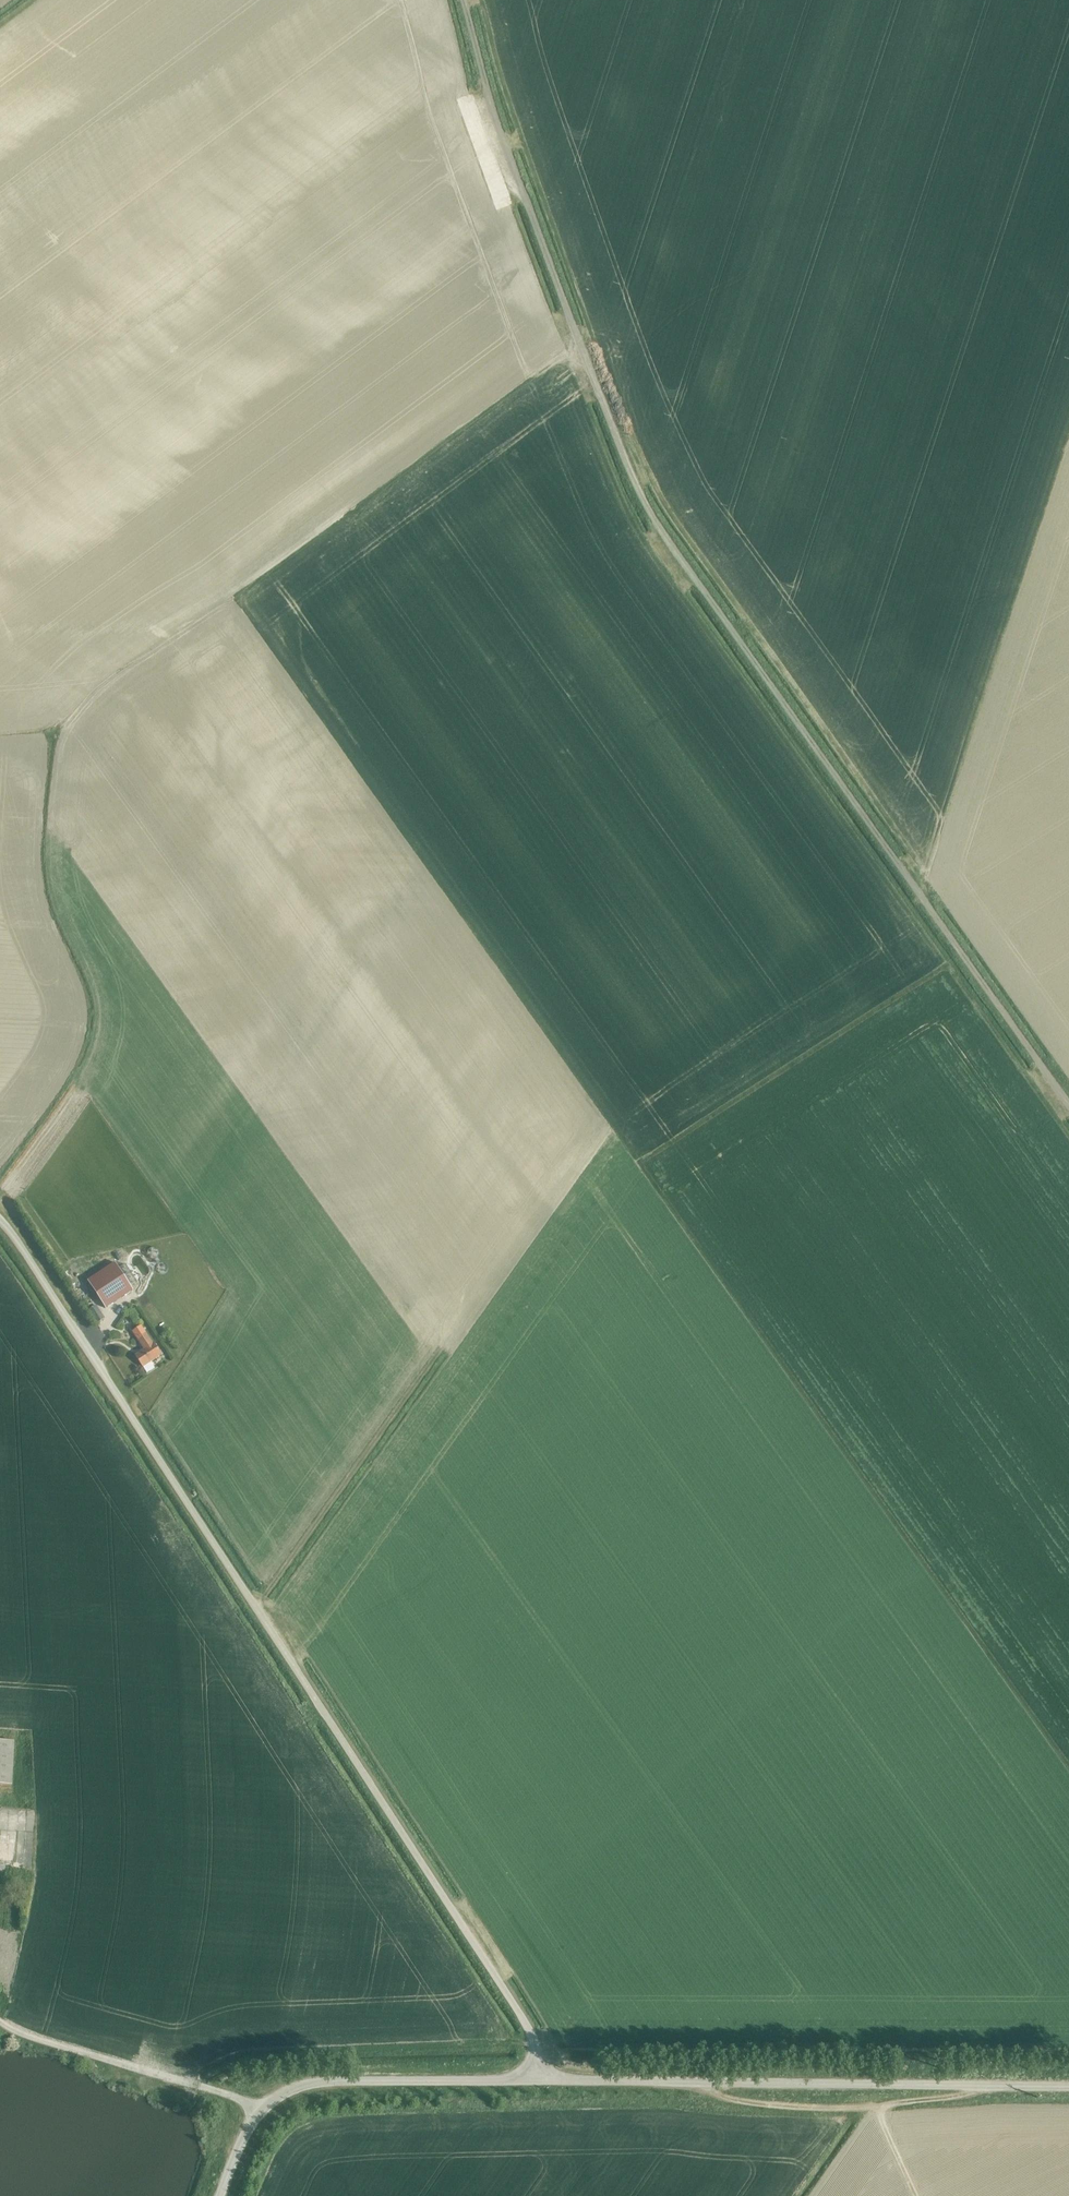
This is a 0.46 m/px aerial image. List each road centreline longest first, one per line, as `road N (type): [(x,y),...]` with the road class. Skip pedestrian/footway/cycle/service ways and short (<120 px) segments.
road 1 (track): [(463,0),(498,123),(639,491),(1068,1102)]
road 2 (unclassified): [(533,2078),(529,2029),(0,1219)]
road 3 (unclassified): [(533,2078),(1068,2086)]
road 4 (unclassified): [(221,2195),(253,2119),(301,2086),(533,2078)]

